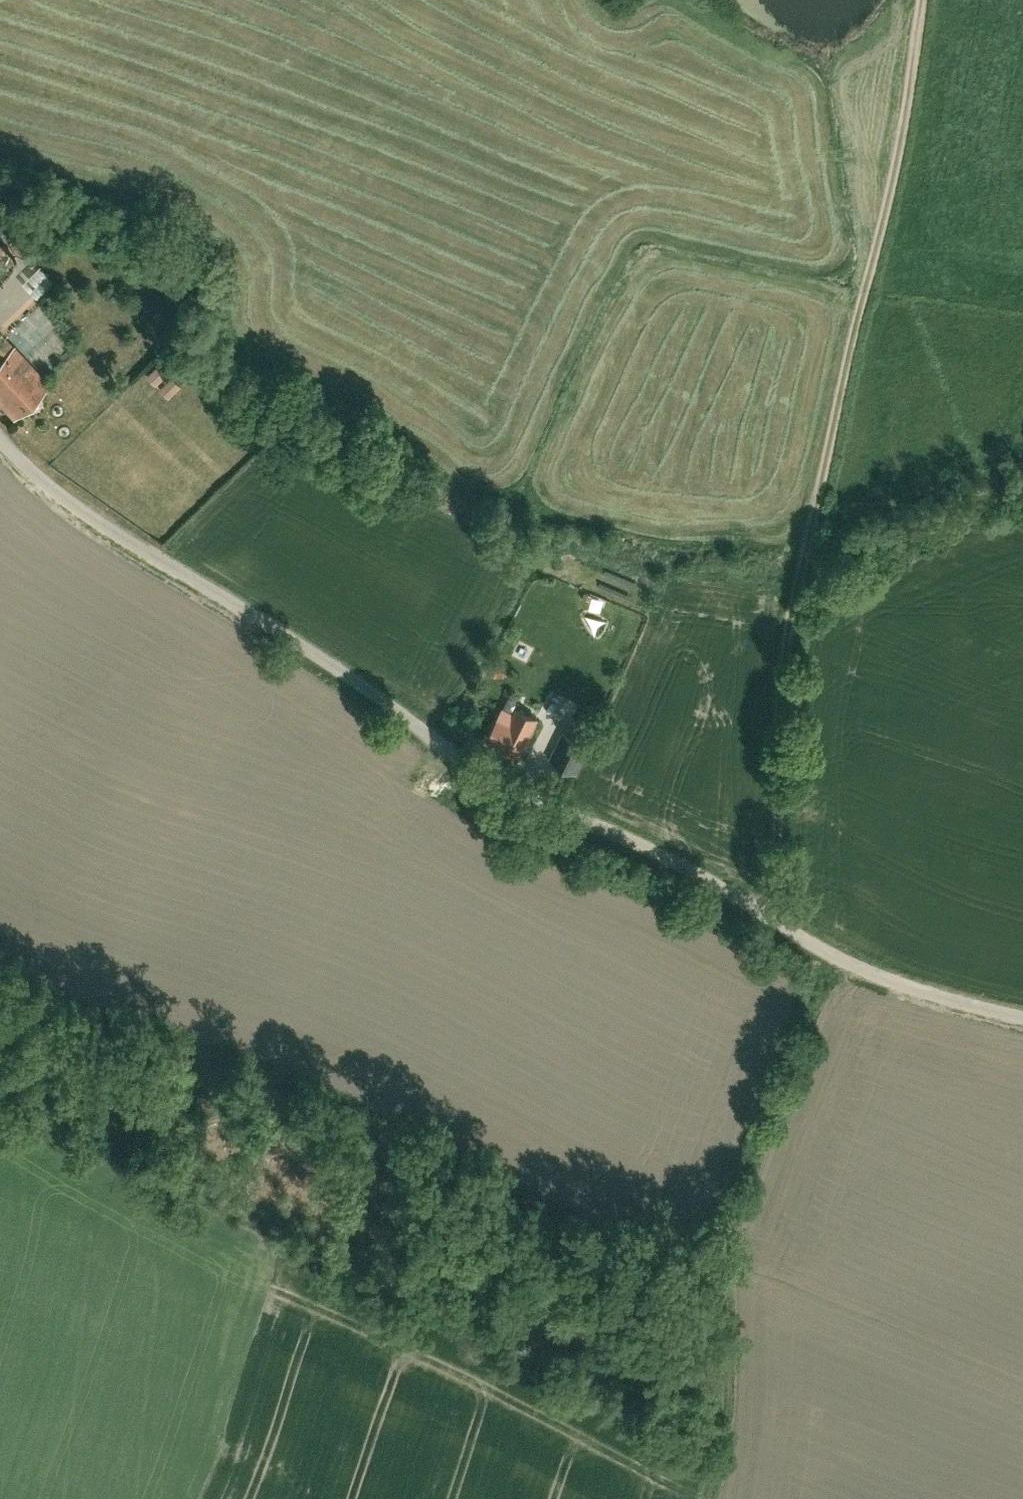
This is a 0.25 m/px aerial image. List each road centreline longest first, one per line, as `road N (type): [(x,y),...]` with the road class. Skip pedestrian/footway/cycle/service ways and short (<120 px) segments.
road 1 (residential): [(0,427),(54,482),(424,726),(795,933),(901,980),(1022,1014)]
road 2 (track): [(795,933),(795,532),(908,0)]
road 3 (track): [(795,933),(779,1059),(725,1261),(695,1498)]

